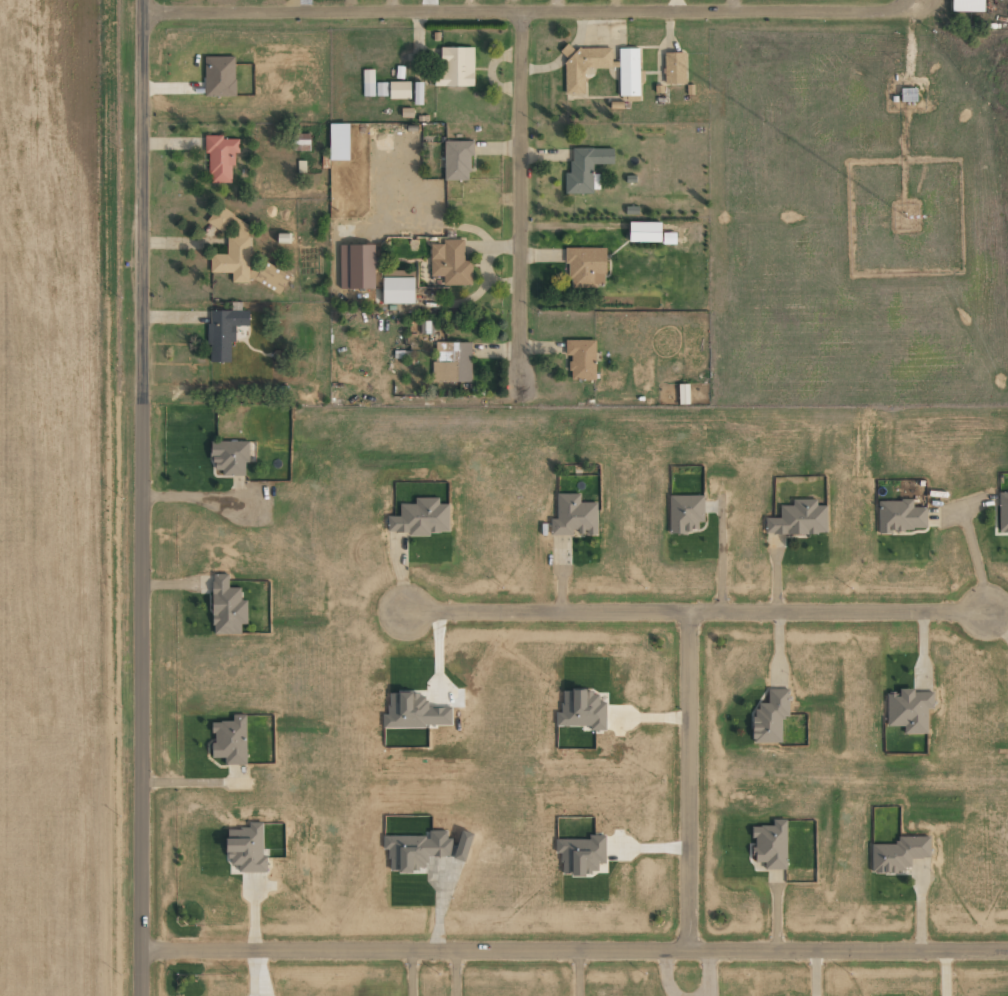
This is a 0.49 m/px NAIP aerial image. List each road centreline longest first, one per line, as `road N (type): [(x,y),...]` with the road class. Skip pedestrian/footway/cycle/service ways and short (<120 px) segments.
road 1 (residential): [(142,960),(1007,957)]
road 2 (residential): [(143,11),(889,10),(911,0)]
road 3 (residential): [(142,995),(142,392)]
road 4 (residential): [(399,611),(989,611)]
road 5 (residential): [(142,392),(143,0)]
road 6 (residential): [(523,9),(518,382)]
road 7 (residential): [(681,958),(684,614)]

